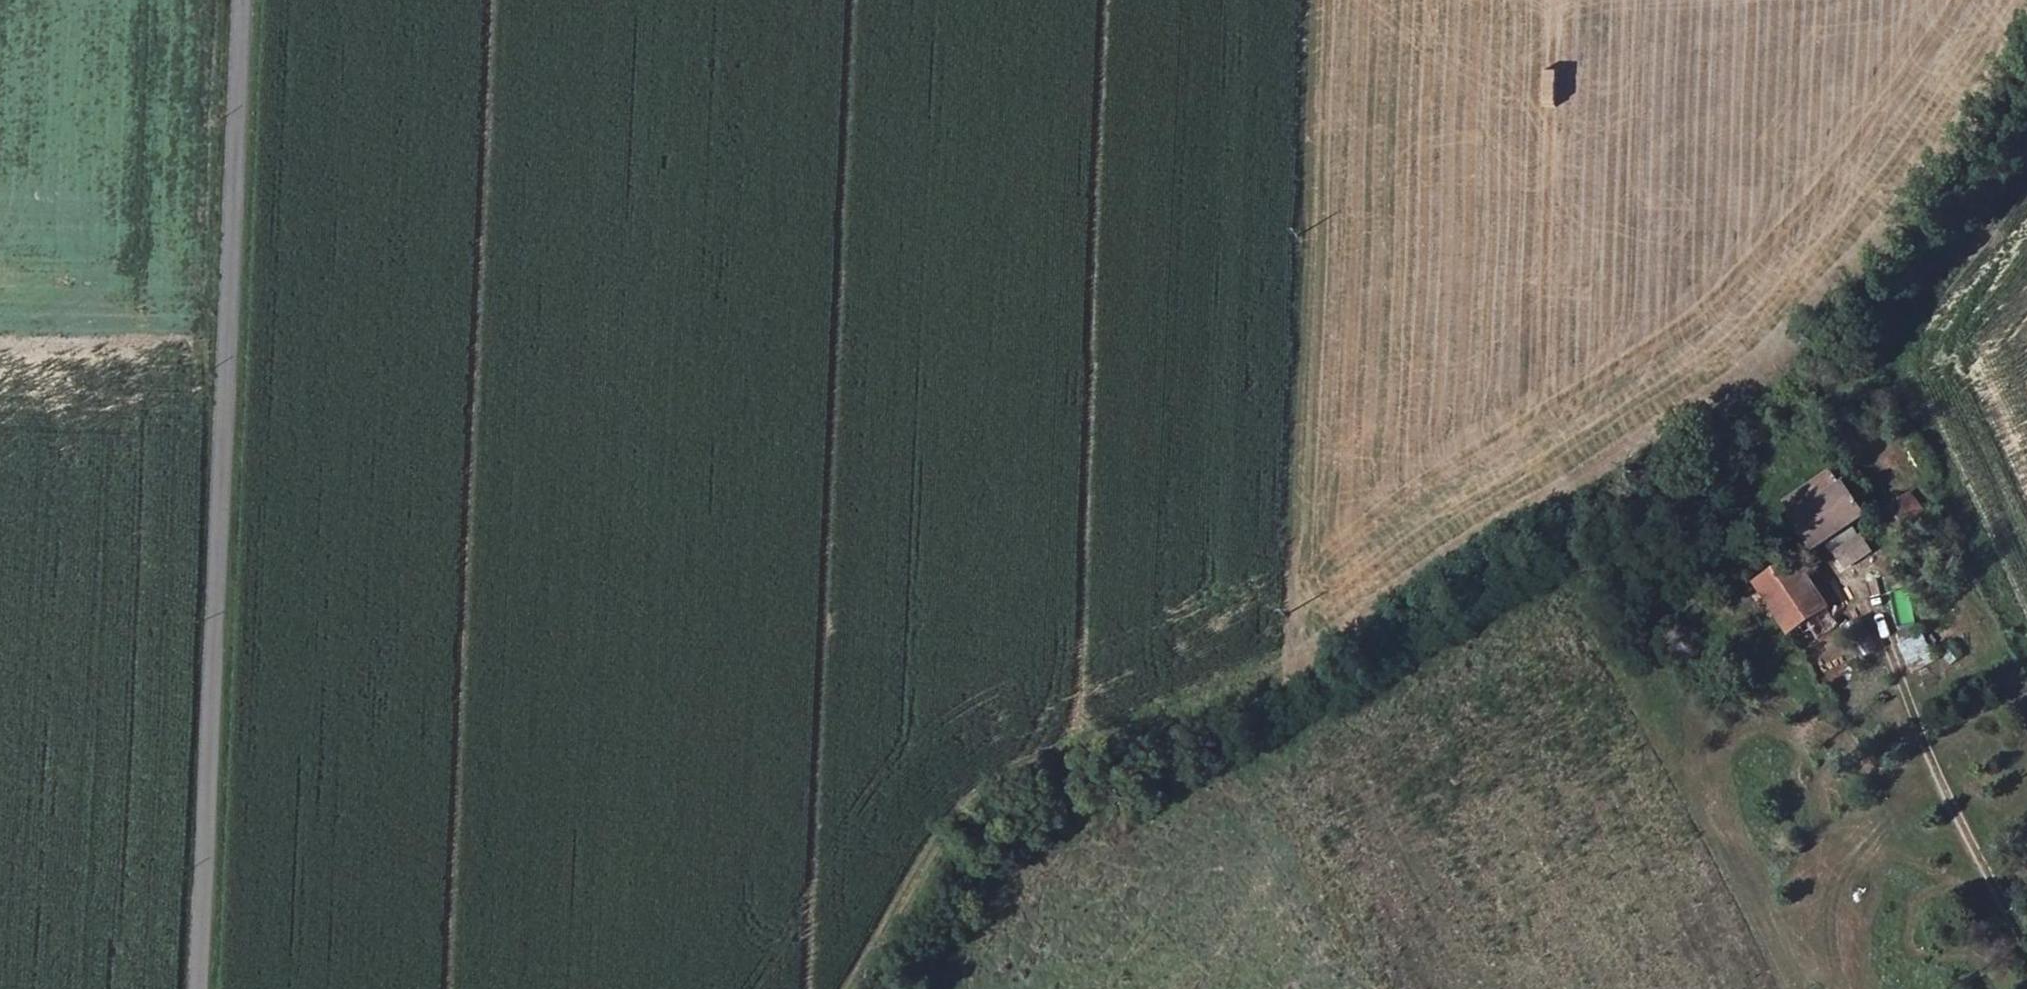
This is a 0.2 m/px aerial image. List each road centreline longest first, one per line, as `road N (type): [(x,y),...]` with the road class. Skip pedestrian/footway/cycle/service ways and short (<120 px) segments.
road 1 (unclassified): [(200,988),(242,0)]

